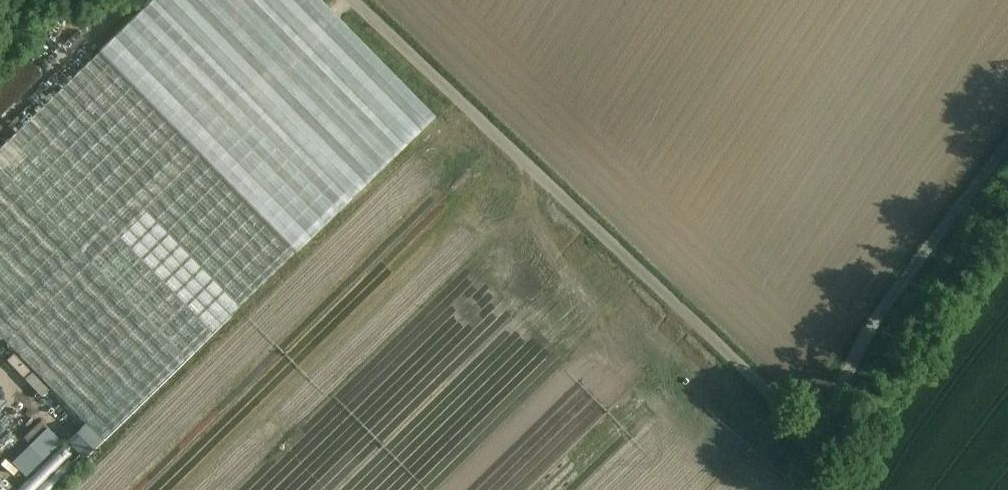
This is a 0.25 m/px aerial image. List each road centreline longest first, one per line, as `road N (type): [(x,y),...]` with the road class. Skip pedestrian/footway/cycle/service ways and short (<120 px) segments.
road 1 (unclassified): [(351,0),(746,369),(817,465)]
road 2 (unclassified): [(817,465),(868,337),(1007,148)]

